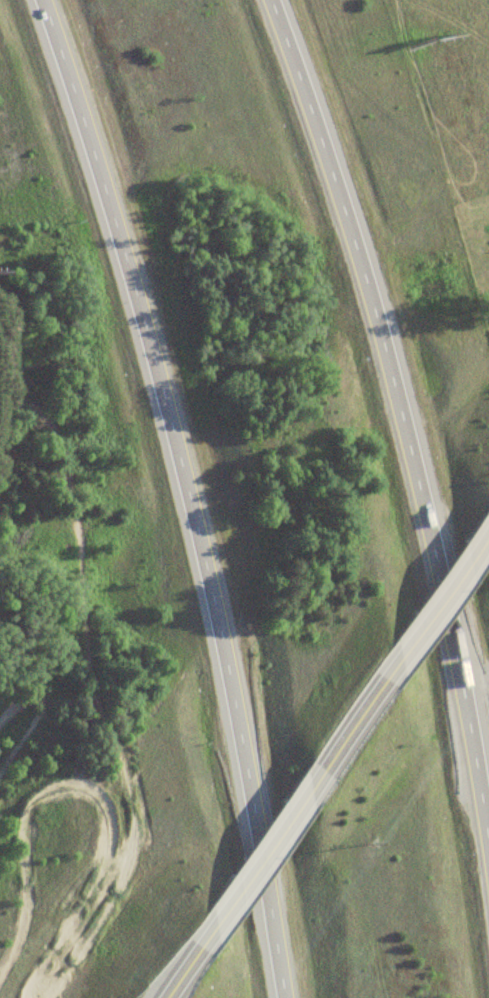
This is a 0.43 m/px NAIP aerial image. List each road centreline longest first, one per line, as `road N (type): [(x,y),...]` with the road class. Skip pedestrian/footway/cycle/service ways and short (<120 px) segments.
road 1 (motorway): [(24,0),(137,339),(249,763),(278,997)]
road 2 (motorway): [(488,786),(425,505),(336,189),(265,0)]
road 3 (tertiary): [(213,935),(315,777)]
road 4 (tertiary): [(315,777),(408,658)]
road 5 (tertiary): [(408,658),(488,540)]

